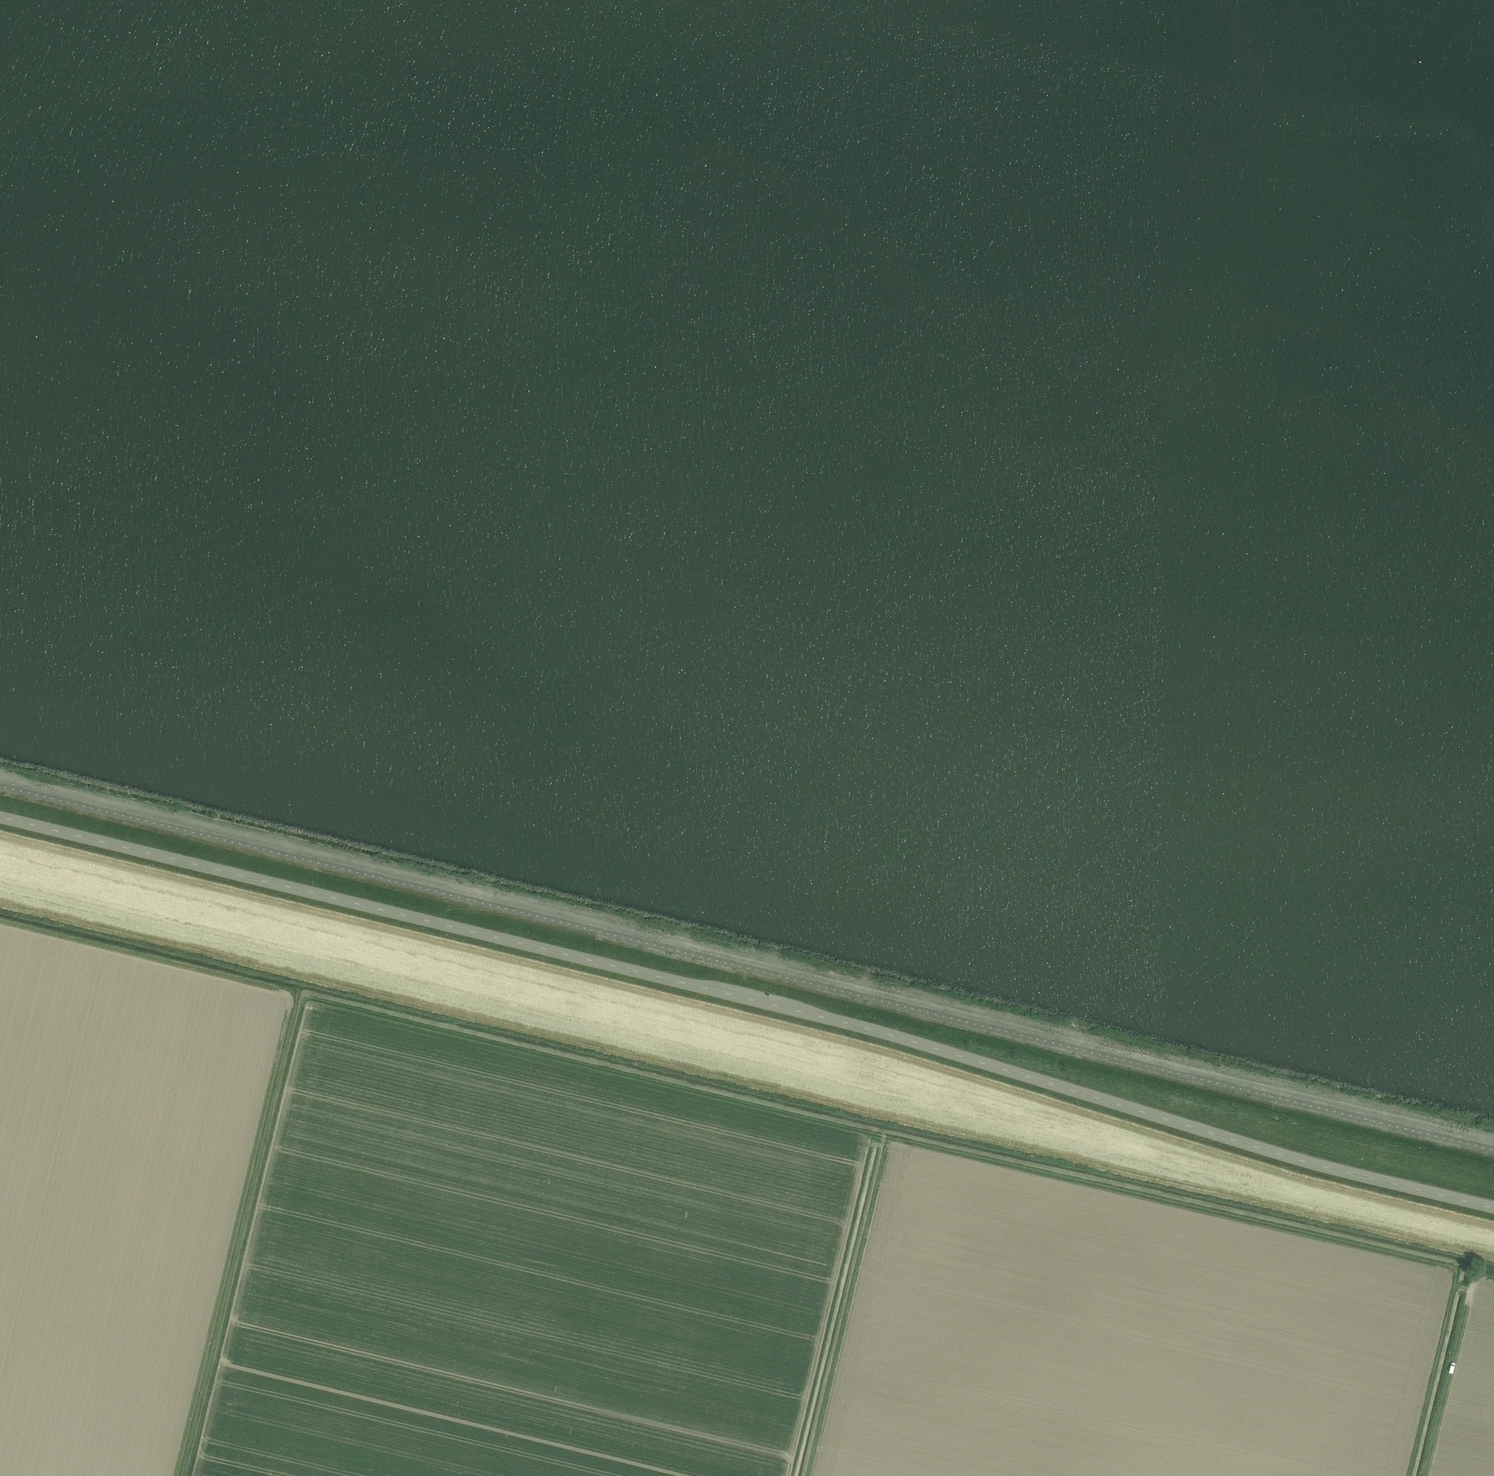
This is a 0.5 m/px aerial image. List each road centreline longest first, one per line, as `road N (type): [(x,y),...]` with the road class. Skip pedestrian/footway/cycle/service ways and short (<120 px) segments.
road 1 (tertiary): [(1493,1210),(1339,1173),(813,1017),(0,819)]
road 2 (track): [(1426,1475),(1472,1281)]

